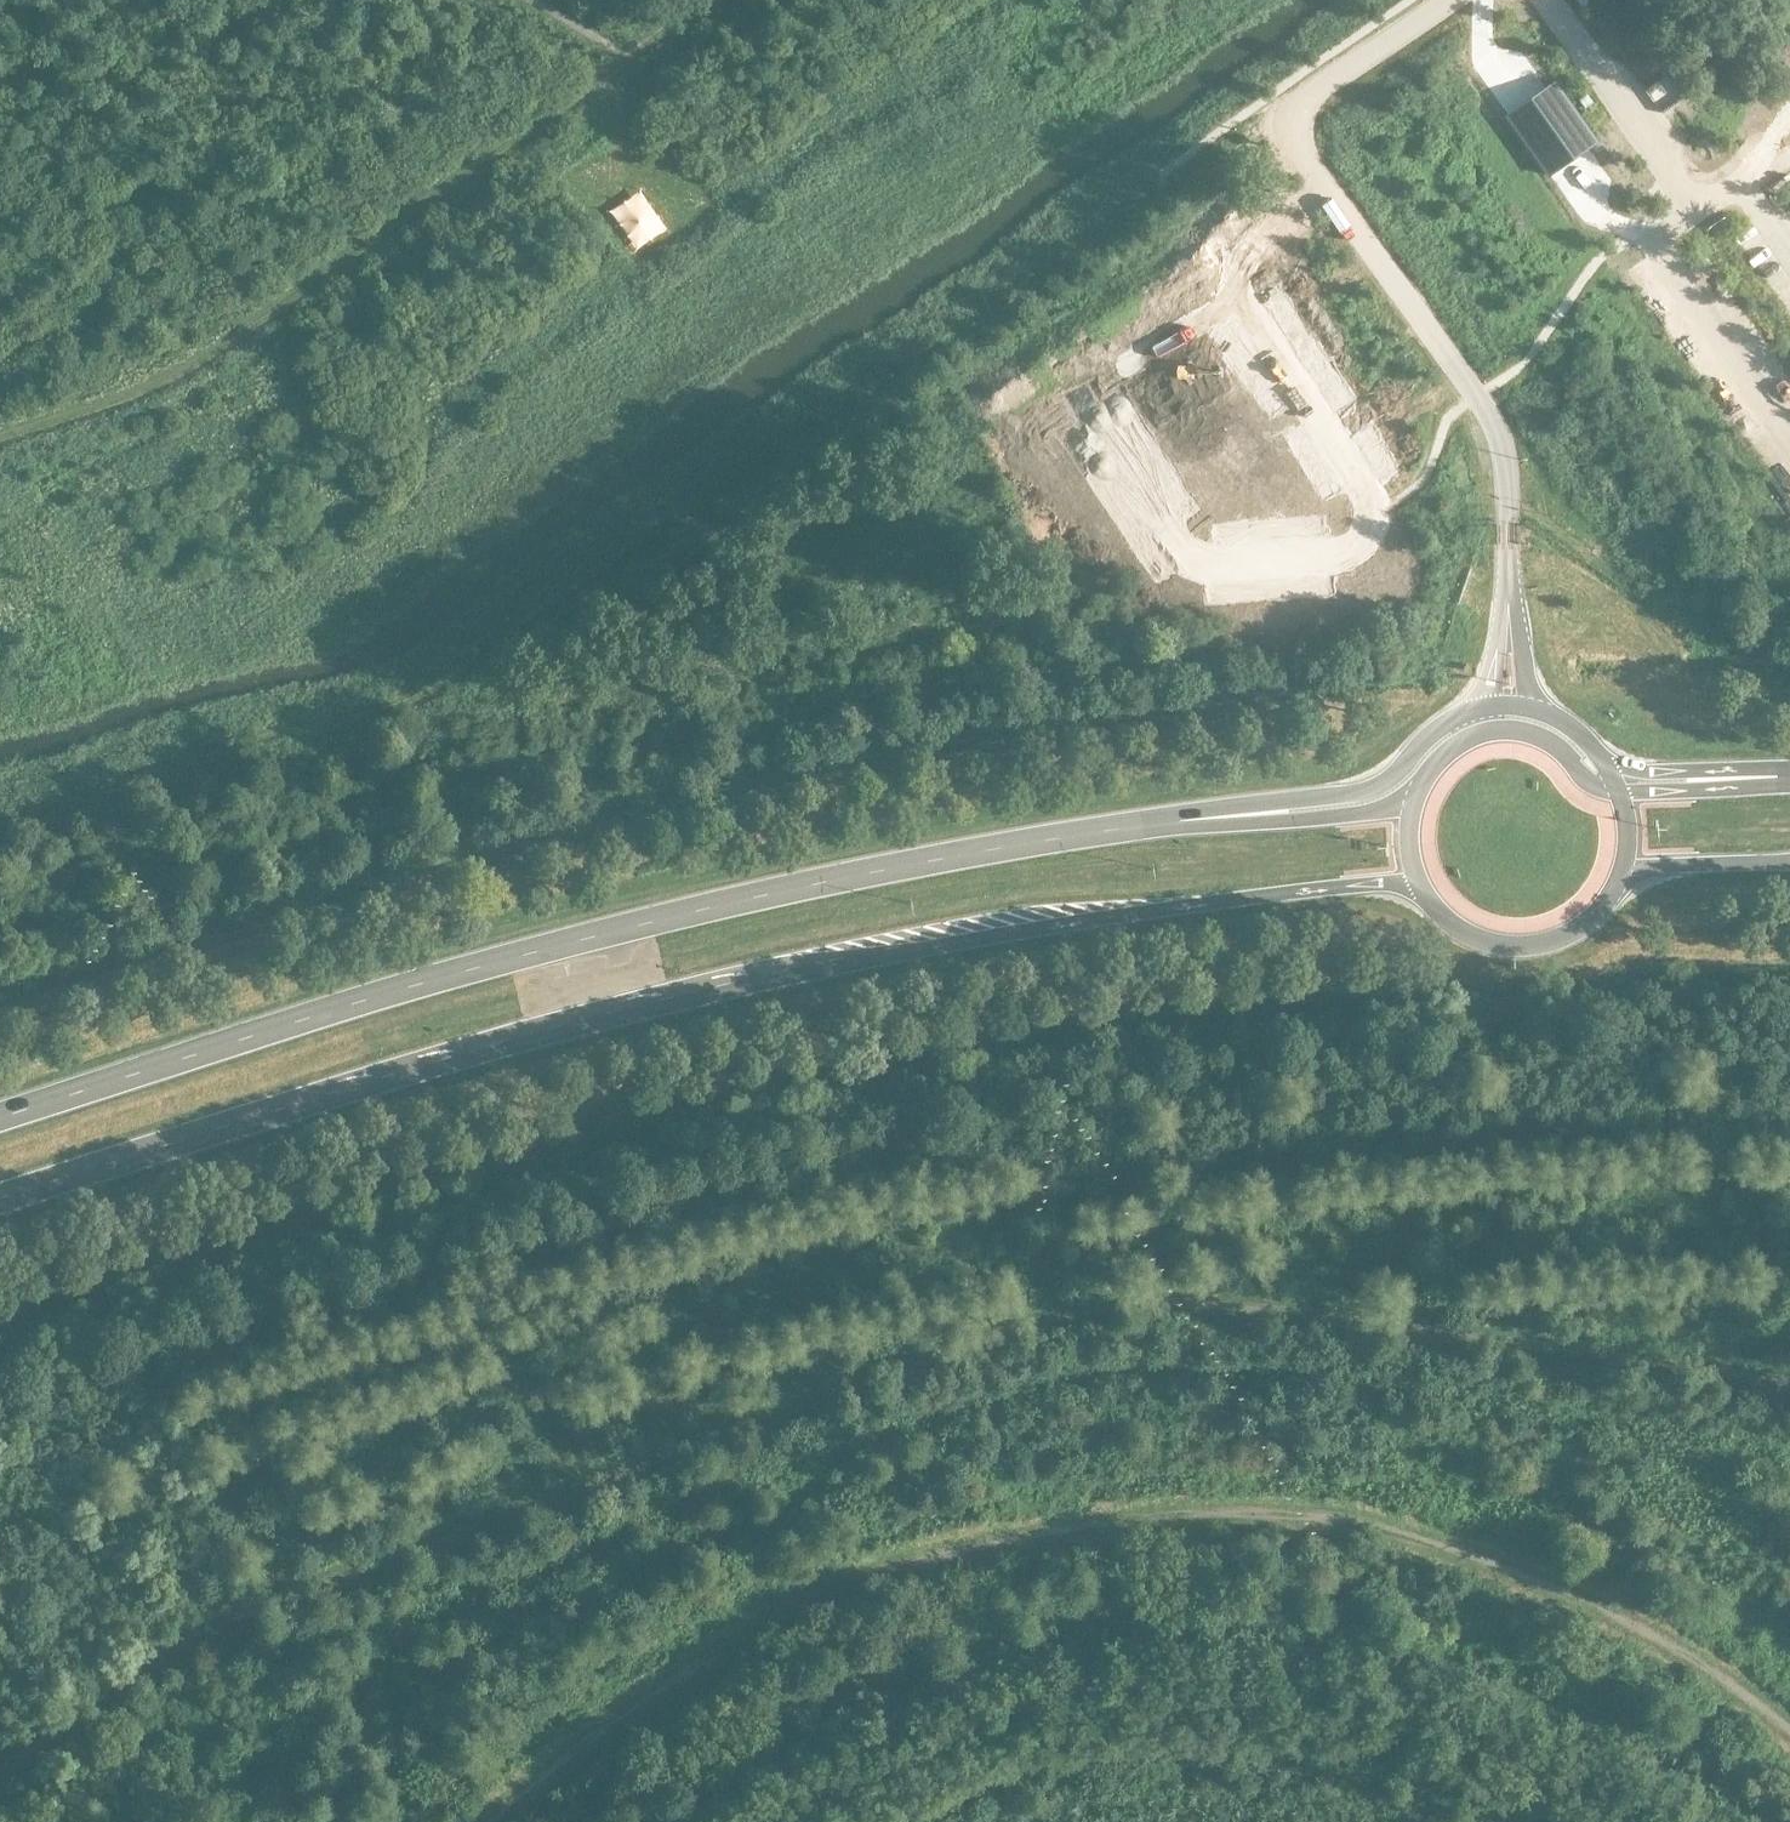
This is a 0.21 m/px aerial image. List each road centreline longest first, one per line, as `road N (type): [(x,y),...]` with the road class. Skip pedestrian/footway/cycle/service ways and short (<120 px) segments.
road 1 (trunk): [(0,1201),(430,1062),(718,987),(1054,924),(1323,886),(1422,889)]
road 2 (trunk): [(1184,819),(956,854),(665,919),(452,975),(0,1119)]
road 3 (unclassified): [(1455,0),(1314,94),(1301,106),(1296,139),(1486,411),(1509,470),(1508,603)]
road 4 (trunk): [(1485,706),(1437,729),(1398,773),(1368,789),(1184,819)]
road 5 (trunk): [(1422,889),(1461,929),(1515,945),(1552,940),(1585,923),(1620,879)]
road 6 (trunk): [(1417,792),(1376,808),(1184,819)]
road 7 (trunk): [(1789,774),(1650,772),(1603,760)]
road 8 (trunk): [(1620,879),(1647,870),(1789,863)]
road 9 (trunk): [(1789,776),(1739,788),(1620,792)]
road 10 (trunk): [(1620,792),(1594,784),(1535,736),(1502,730),(1470,737)]

